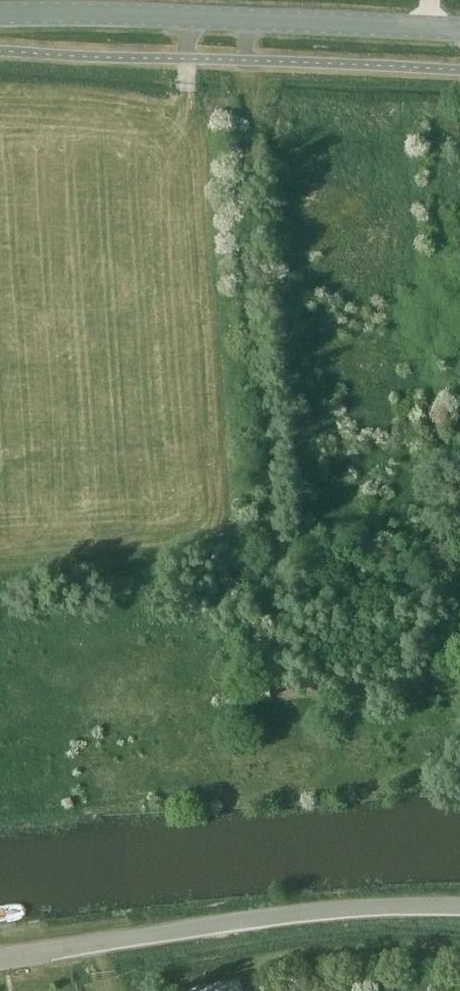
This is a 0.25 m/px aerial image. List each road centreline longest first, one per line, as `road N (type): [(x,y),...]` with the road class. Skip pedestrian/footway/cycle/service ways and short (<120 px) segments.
road 1 (tertiary): [(0,958),(285,915),(459,907)]
road 2 (secondary): [(459,30),(0,13)]

